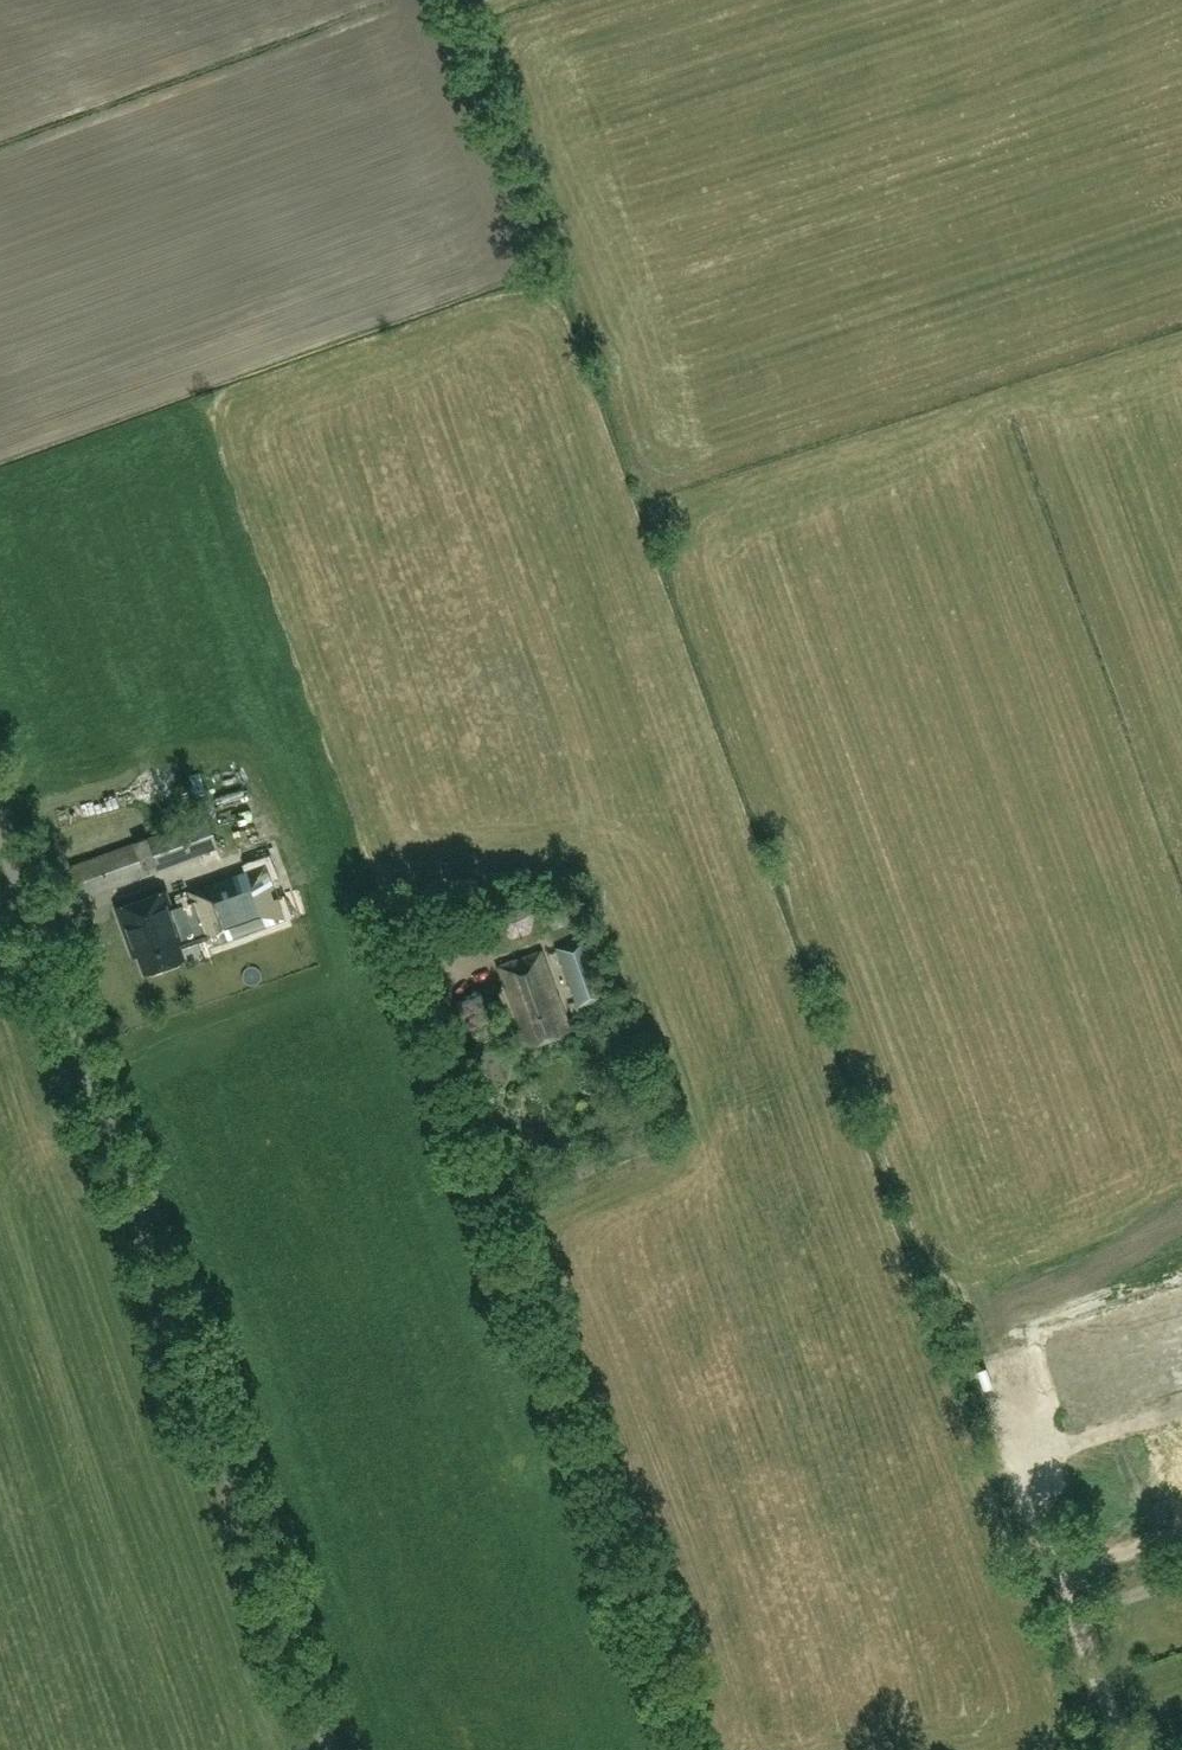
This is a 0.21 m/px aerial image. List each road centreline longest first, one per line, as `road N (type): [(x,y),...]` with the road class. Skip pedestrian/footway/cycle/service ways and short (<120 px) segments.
road 1 (unclassified): [(335,1749),(0,810)]

